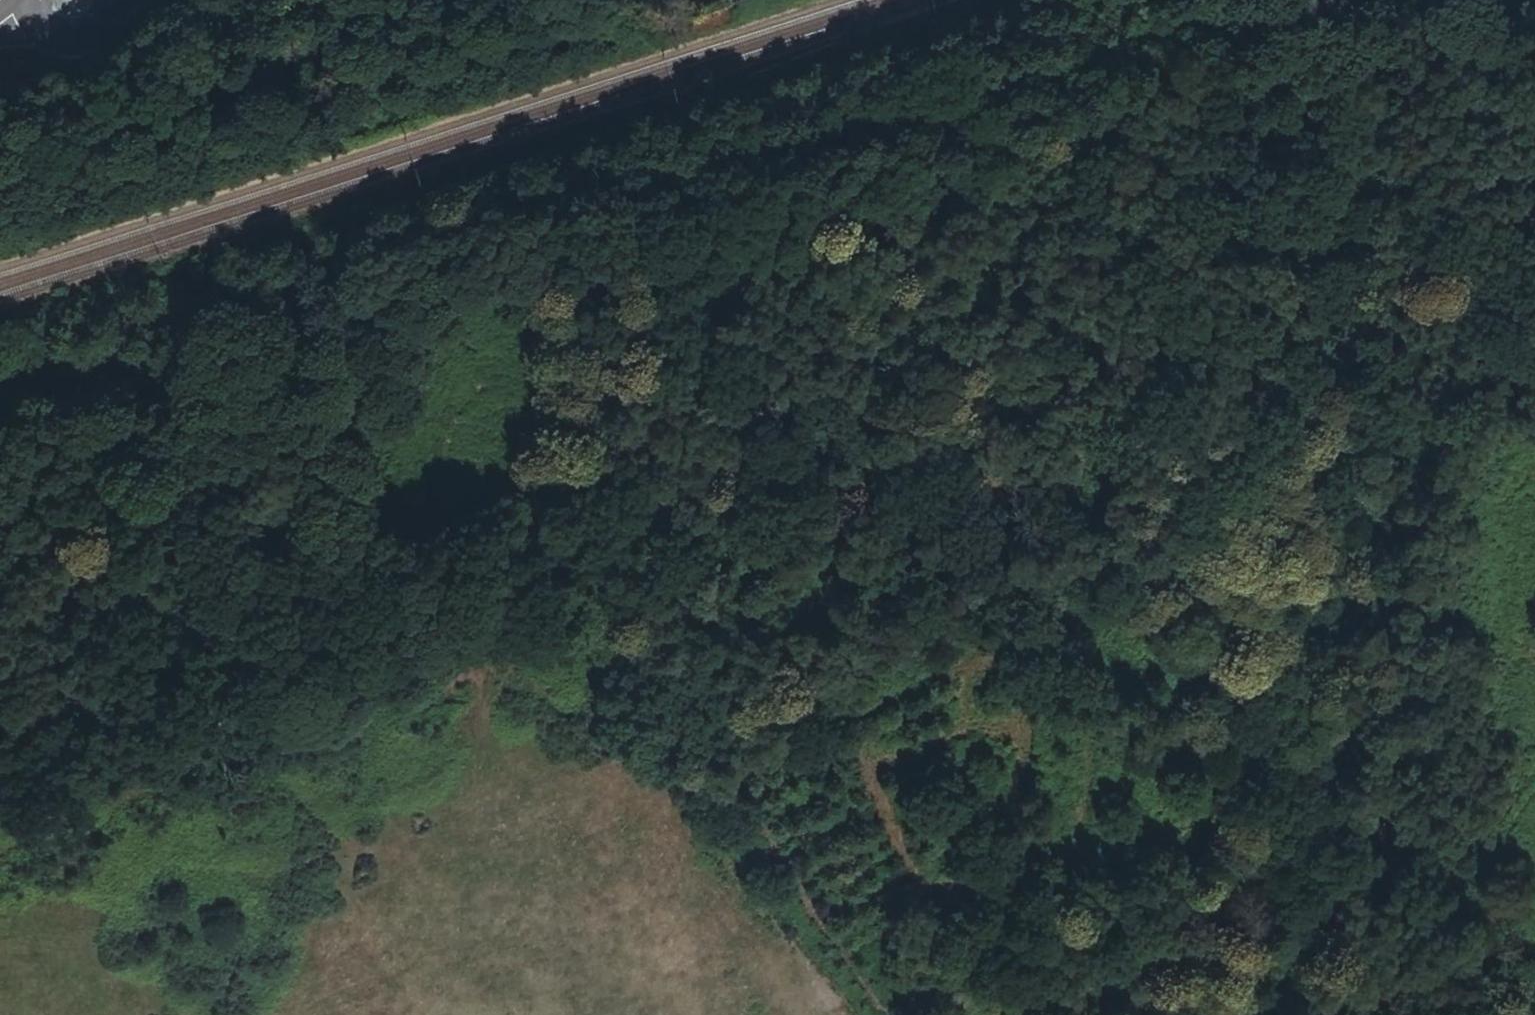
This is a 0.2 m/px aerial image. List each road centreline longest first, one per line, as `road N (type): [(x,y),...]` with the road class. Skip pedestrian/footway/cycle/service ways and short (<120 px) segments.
road 1 (track): [(1202,0),(1025,72),(897,112),(325,260)]

